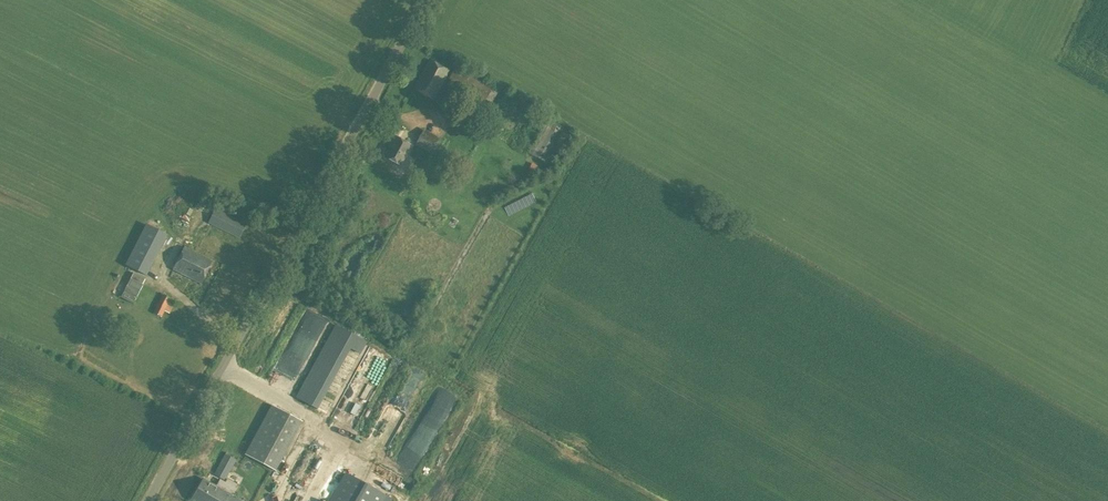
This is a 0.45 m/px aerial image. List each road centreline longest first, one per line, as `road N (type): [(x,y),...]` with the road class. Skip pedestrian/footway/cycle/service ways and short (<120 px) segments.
road 1 (unclassified): [(145,500),(424,0)]

